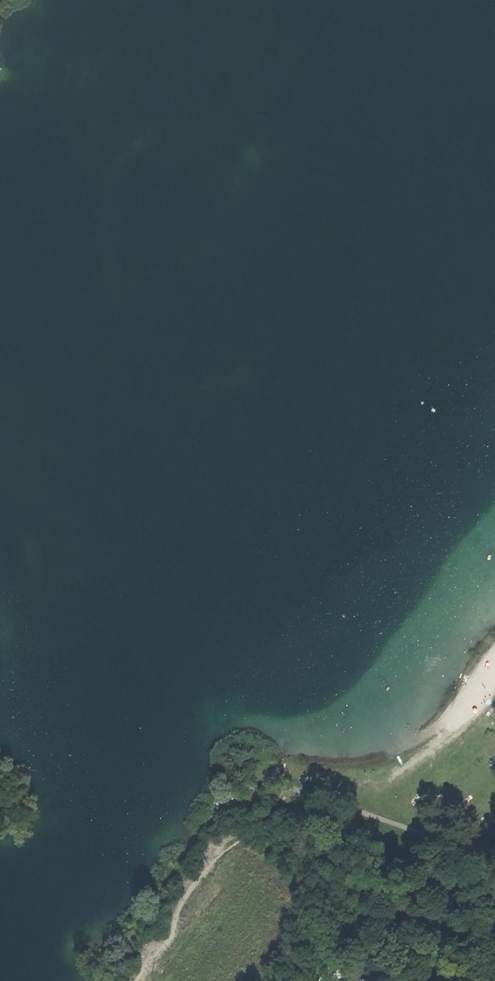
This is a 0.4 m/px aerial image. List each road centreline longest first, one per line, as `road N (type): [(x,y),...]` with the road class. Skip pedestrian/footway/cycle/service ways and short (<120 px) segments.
road 1 (track): [(255,790),(257,827),(226,857),(146,980)]

